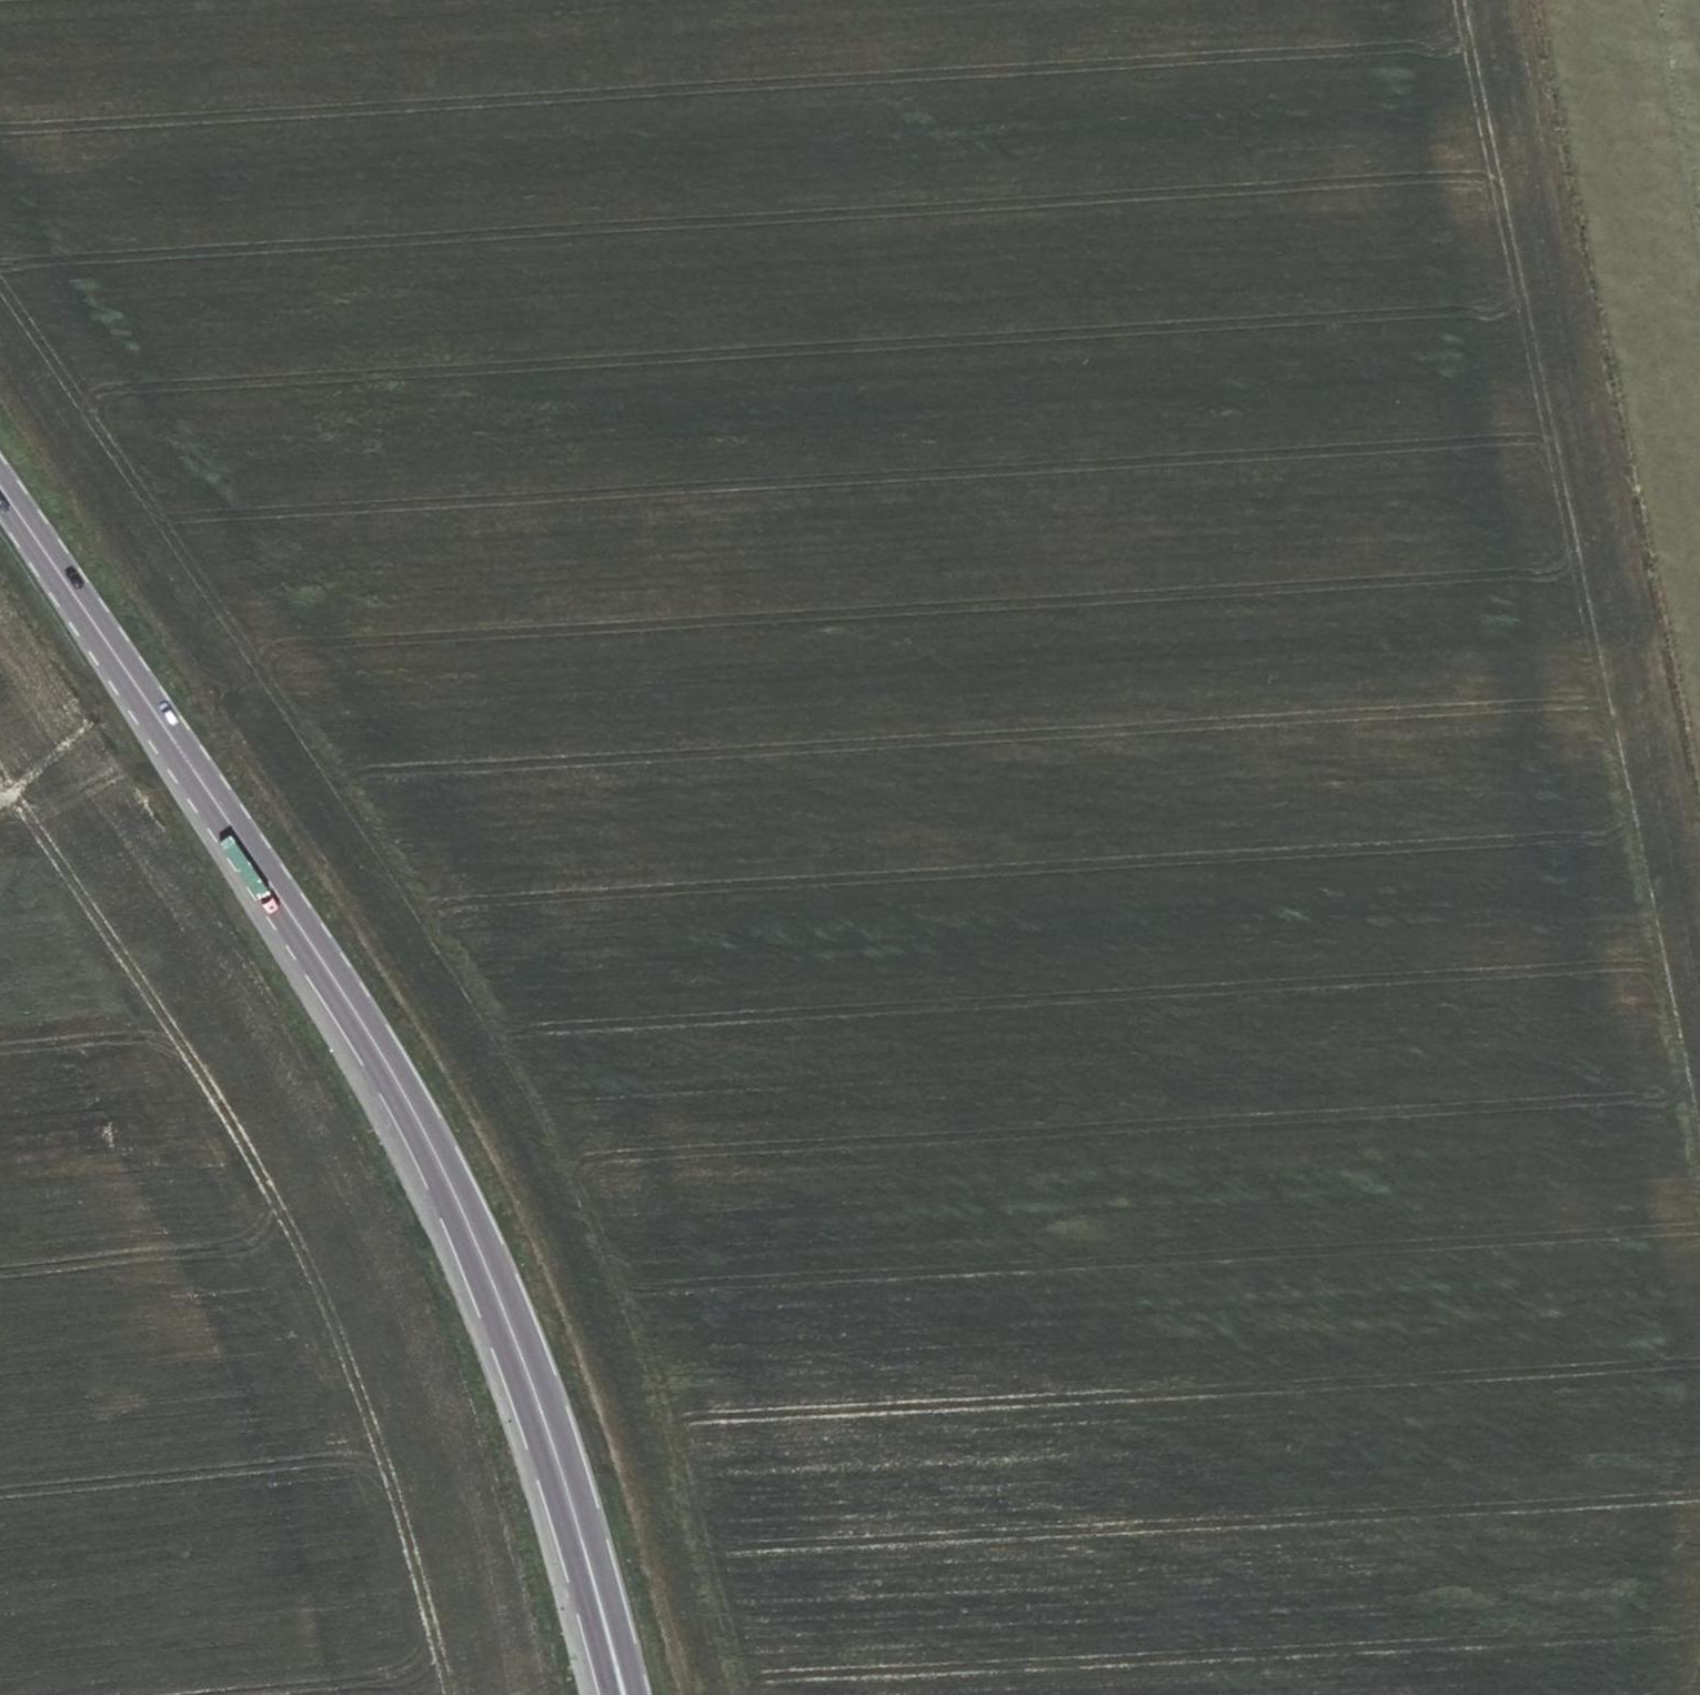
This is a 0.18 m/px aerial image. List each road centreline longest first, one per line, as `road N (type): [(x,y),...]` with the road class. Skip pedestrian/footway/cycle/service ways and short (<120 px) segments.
road 1 (secondary): [(614,1694),(556,1480),(466,1236),(367,1054),(0,503)]

